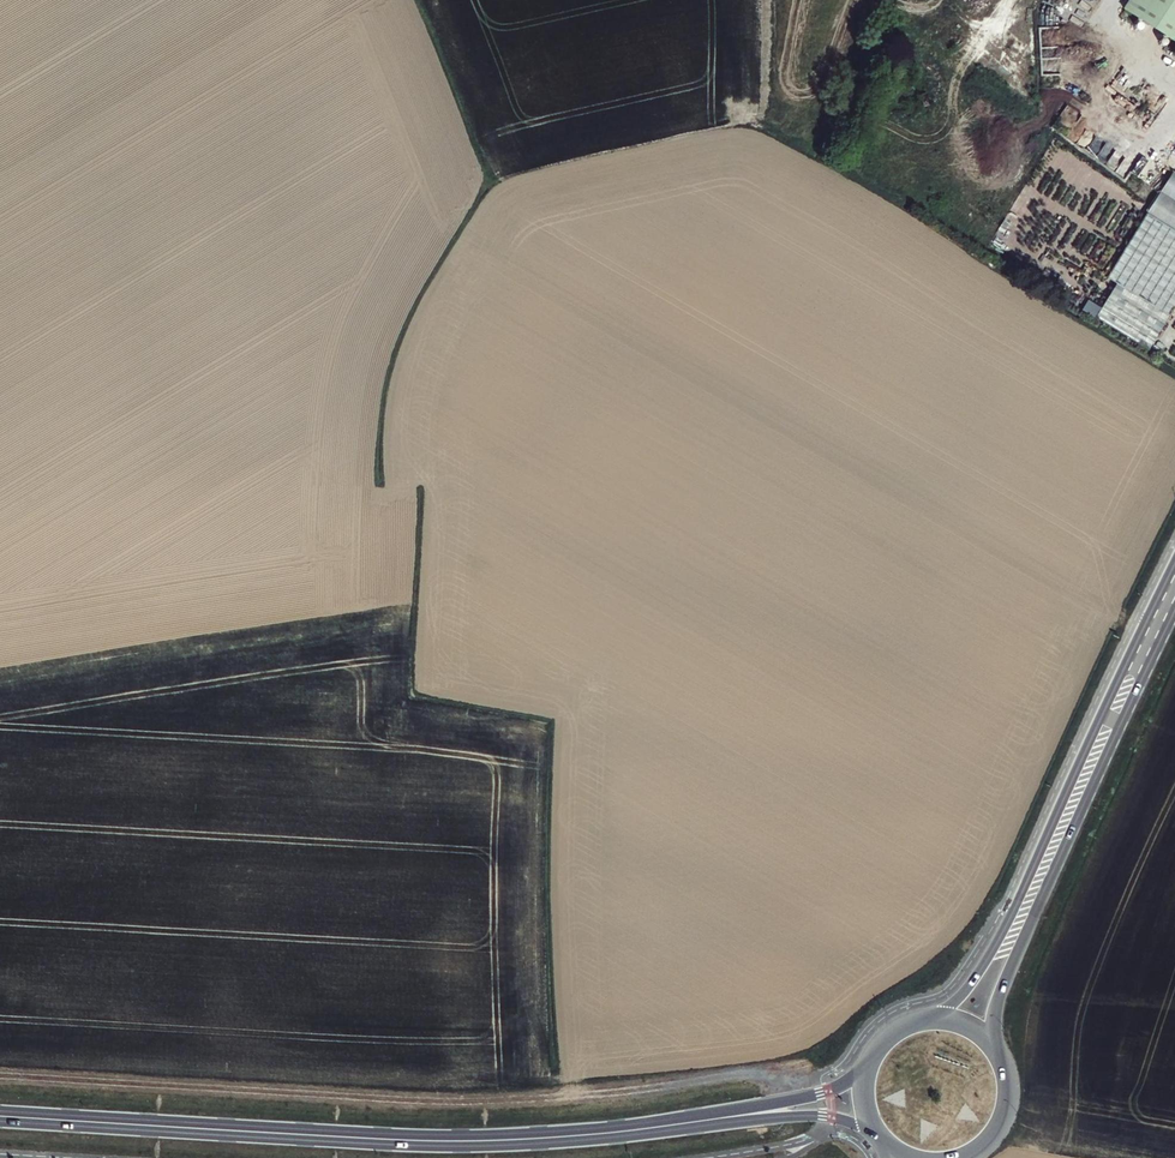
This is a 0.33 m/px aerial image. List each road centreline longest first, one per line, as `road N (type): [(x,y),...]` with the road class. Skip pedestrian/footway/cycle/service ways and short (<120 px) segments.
road 1 (primary): [(675,1125),(438,1141),(0,1116)]
road 2 (primary): [(1174,561),(1001,934),(963,994),(922,1018)]
road 3 (primary): [(993,1045),(1003,986),(1174,609)]
road 4 (primary): [(675,1125),(821,1115),(876,1133)]
road 5 (primary): [(865,1071),(829,1090),(675,1125)]
road 6 (primary): [(961,1157),(991,1137),(1005,1111),(1006,1071),(993,1045)]

